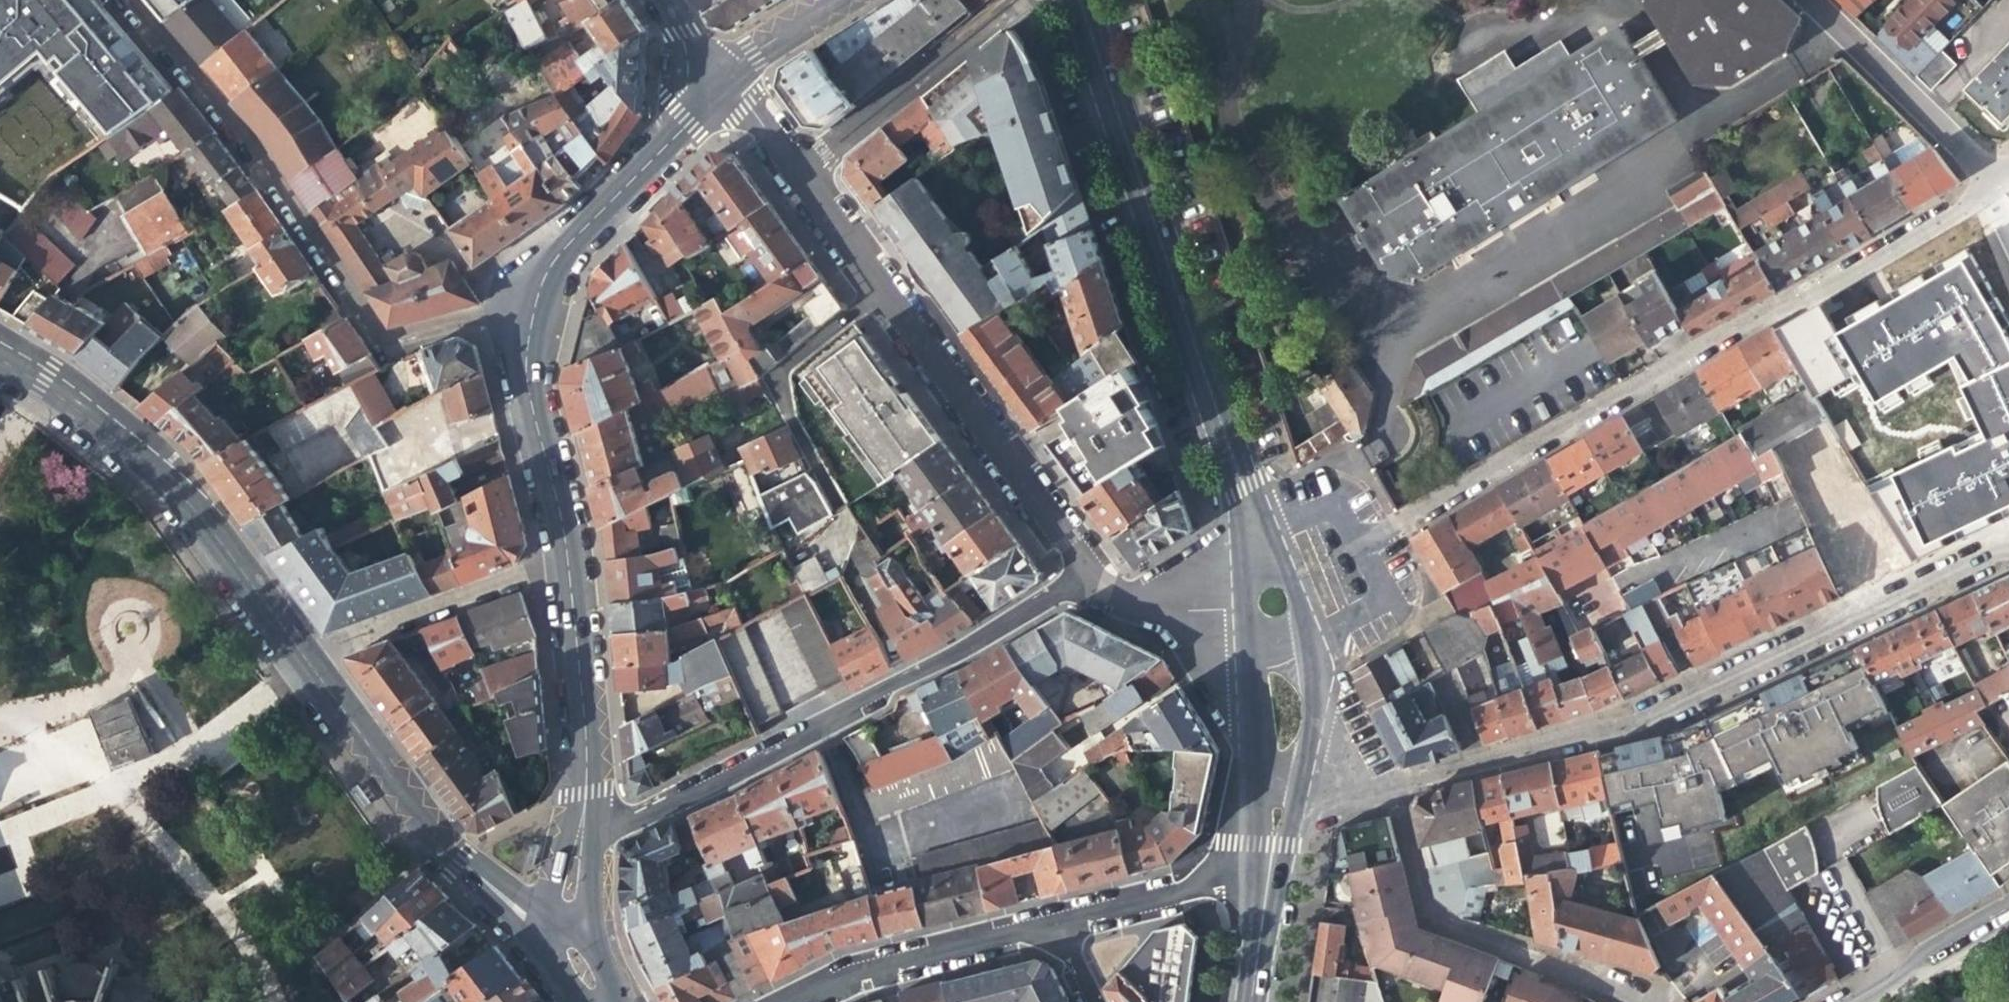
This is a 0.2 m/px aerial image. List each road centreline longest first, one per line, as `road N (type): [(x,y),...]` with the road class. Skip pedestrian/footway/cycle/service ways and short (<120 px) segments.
road 1 (residential): [(0,360),(139,461),(183,505),(399,801),(456,864),(539,930)]
road 2 (residential): [(1991,179),(1358,545)]
road 3 (residential): [(1397,787),(1653,714),(2008,544)]
road 4 (residential): [(522,320),(472,323),(386,349),(228,128),(112,0)]
road 5 (residential): [(595,829),(646,810),(1088,572)]
road 6 (tertiary): [(1076,0),(1250,500)]
road 7 (residential): [(1645,1001),(1426,916),(1397,787)]
road 8 (residential): [(886,285),(1088,572)]
road 9 (residential): [(717,80),(557,238),(522,320)]
road 10 (residential): [(886,285),(778,373),(838,509)]
road 11 (residential): [(1014,0),(829,155),(794,167)]
road 12 (residential): [(1049,925),(853,970),(791,1001)]
road 13 (residential): [(1809,0),(1991,179)]
road 14 (residential): [(561,554),(584,731),(584,793)]
road 15 (residential): [(522,320),(522,394),(561,554)]
road 16 (residential): [(1271,849),(1212,886),(1049,925)]
road 17 (tertiary): [(1261,633),(1255,795),(1271,849)]
road 18 (residential): [(368,628),(561,554)]
road 19 (tertiary): [(1250,500),(1206,573),(1112,583),(1088,572)]
road 20 (residential): [(2008,900),(1832,1001)]
road 21 (residential): [(1088,572),(1194,636),(1252,627)]
road 22 (tertiary): [(1271,849),(1250,1001)]
road 23 (residential): [(794,167),(886,285)]
road 24 (residential): [(584,793),(539,930)]
road 25 (residential): [(717,80),(835,0)]
road 26 (residential): [(1314,639),(1374,607),(1380,587),(1358,545)]
road 27 (residential): [(1358,545),(1341,512),(1309,509),(1263,533)]

